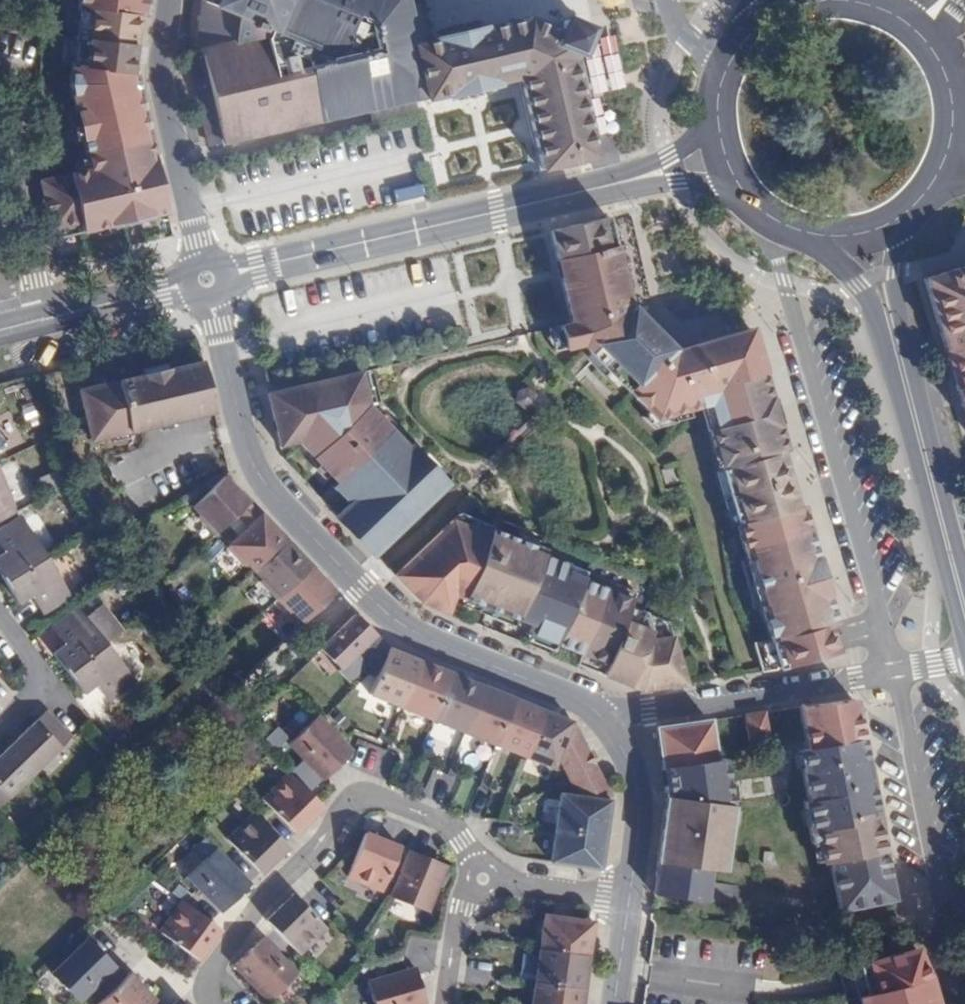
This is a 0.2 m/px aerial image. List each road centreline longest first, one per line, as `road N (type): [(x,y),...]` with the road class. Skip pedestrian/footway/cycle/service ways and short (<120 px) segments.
road 1 (residential): [(207,282),(252,459),(289,514),(393,619),(580,699),(603,719)]
road 2 (secondary): [(624,182),(207,282)]
road 3 (residential): [(212,998),(215,960),(352,799),(371,796),(442,821),(484,878)]
road 4 (residential): [(603,719),(964,659)]
road 5 (residential): [(169,0),(162,93),(207,282)]
road 6 (secondary): [(903,375),(964,610)]
road 7 (secondary): [(207,282),(0,329)]
road 8 (residential): [(603,719),(638,789),(630,901)]
road 9 (secondary): [(817,239),(862,283),(903,375)]
road 10 (secondary): [(903,375),(895,273),(905,219)]
road 11 (residential): [(484,878),(630,901)]
road 12 (residential): [(0,614),(40,679),(0,729)]
road 13 (residential): [(484,878),(455,925),(444,1003)]
road 14 (secondary): [(624,182),(698,183),(742,196)]

